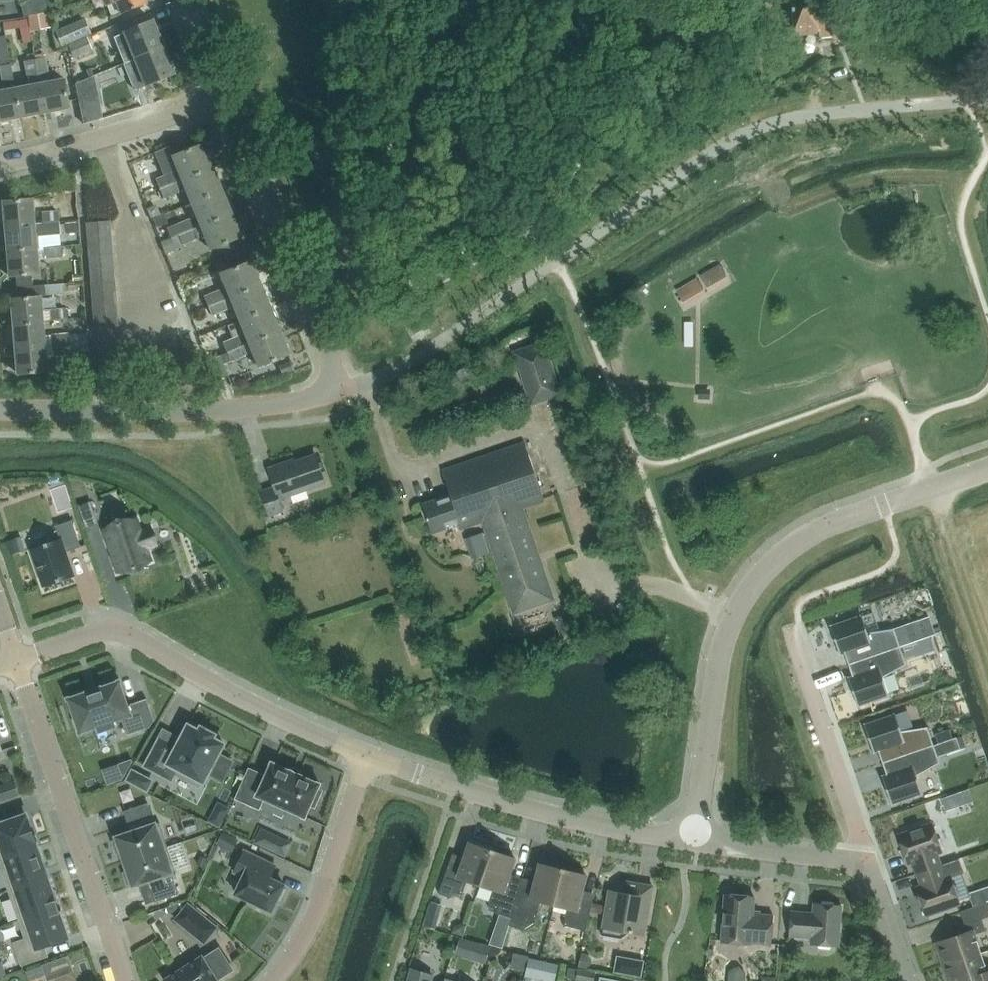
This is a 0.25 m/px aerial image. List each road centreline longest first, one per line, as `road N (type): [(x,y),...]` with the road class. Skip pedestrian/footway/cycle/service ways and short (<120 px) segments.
road 1 (unclassified): [(330,383),(357,387),(410,363),(737,134),(804,113),(987,98)]
road 2 (unclassified): [(693,841),(723,642),(759,577),(824,526),(987,469)]
road 3 (residential): [(369,757),(122,631),(41,653)]
road 4 (residential): [(126,980),(16,661)]
road 5 (unclassified): [(330,383),(314,397),(238,408),(0,410)]
road 6 (residential): [(693,841),(522,807),(369,757)]
road 7 (unclassified): [(330,383),(329,360),(222,96)]
road 8 (residential): [(789,632),(862,845),(854,865)]
road 9 (residential): [(272,980),(314,916),(369,757)]
road 10 (residential): [(101,136),(137,238),(127,249),(133,337)]
road 11 (residential): [(854,865),(693,841)]
road 12 (residential): [(908,980),(875,888),(854,865)]
road 13 (residential): [(101,136),(222,96)]

